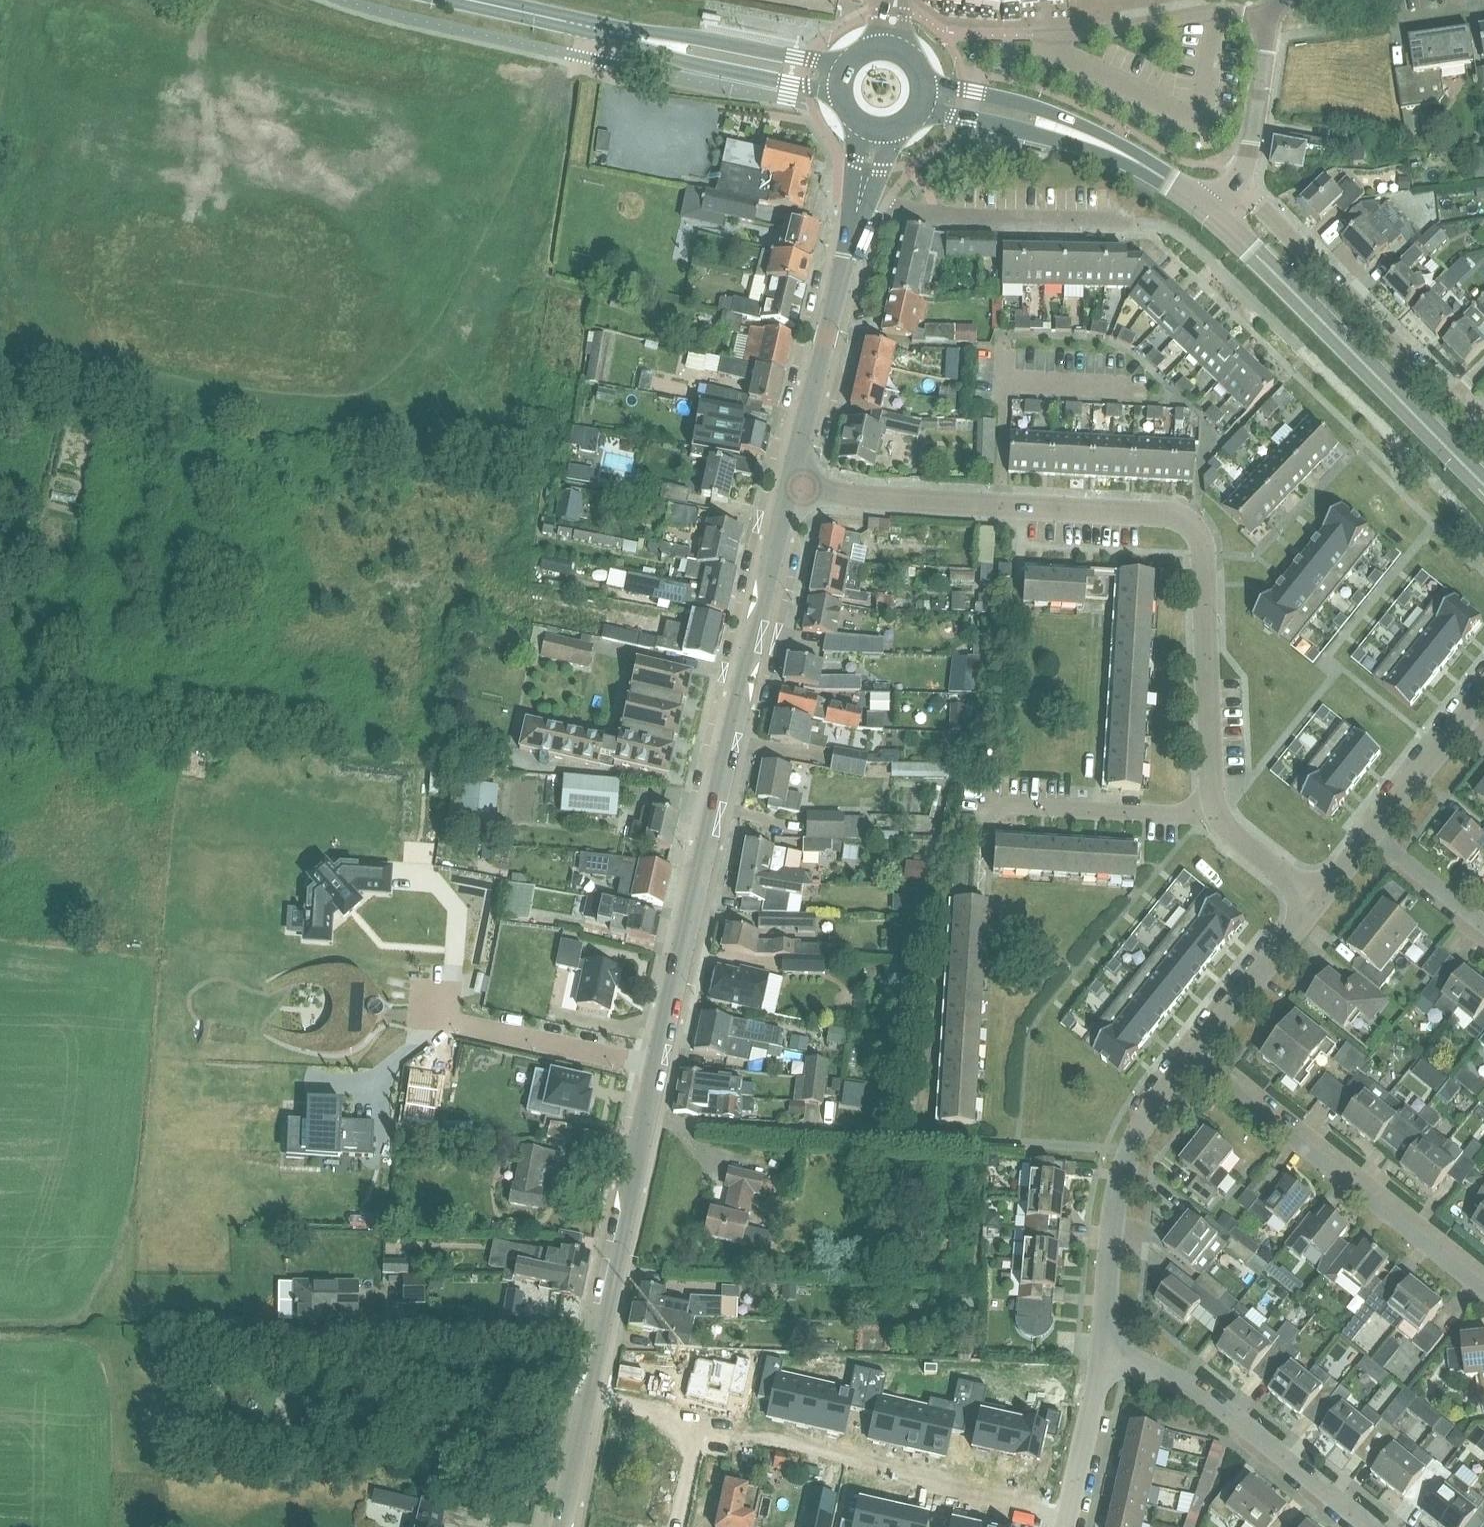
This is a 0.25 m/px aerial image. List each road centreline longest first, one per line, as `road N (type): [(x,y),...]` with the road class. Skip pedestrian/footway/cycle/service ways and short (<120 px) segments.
road 1 (residential): [(1215,808),(1206,565),(1194,532),(1158,522),(794,492)]
road 2 (tertiary): [(663,1068),(794,492)]
road 3 (secondary): [(835,75),(454,0)]
road 4 (secondary): [(1211,210),(1483,483)]
road 5 (residential): [(1196,1065),(1483,1288)]
road 6 (residential): [(1483,433),(1240,184)]
road 7 (tertiary): [(590,1395),(663,1068)]
road 8 (residential): [(1107,1360),(1132,1161),(1196,1065)]
road 9 (residential): [(1107,1360),(1176,1382),(1367,1526)]
road 10 (secondary): [(926,90),(1072,131),(1211,210)]
road 11 (tertiary): [(794,492),(857,209)]
road 12 (residential): [(858,1458),(590,1395)]
road 13 (residential): [(857,209),(1129,227)]
road 14 (residential): [(1269,21),(1225,14),(1033,36)]
road 15 (residential): [(988,806),(1189,821),(1215,808)]
road 16 (residential): [(663,1068),(446,1027)]
road 17 (residential): [(858,1458),(854,1476),(1033,1516)]
road 18 (residential): [(1196,1065),(1316,915)]
road 19 (residential): [(1377,849),(1483,715)]
road 20 (residential): [(1068,1526),(1107,1360)]
road 21 (residential): [(1240,184),(1269,21)]
road 22 (residential): [(1316,915),(1227,831),(1215,808)]
road 23 (residential): [(1483,933),(1377,849)]
road 24 (tertiary): [(562,1526),(590,1395)]

